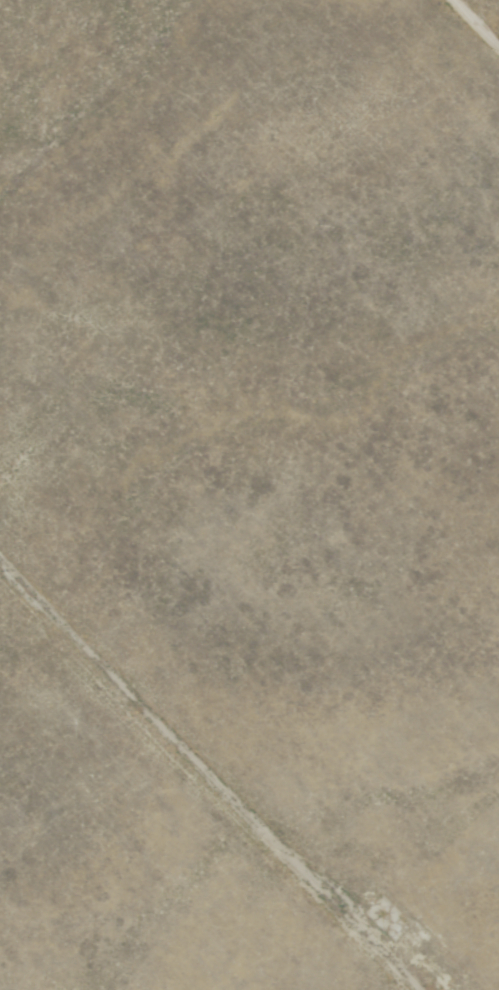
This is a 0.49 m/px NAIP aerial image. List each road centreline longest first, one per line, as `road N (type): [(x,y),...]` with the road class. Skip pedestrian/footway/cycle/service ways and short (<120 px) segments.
road 1 (track): [(416,989),(22,593)]

